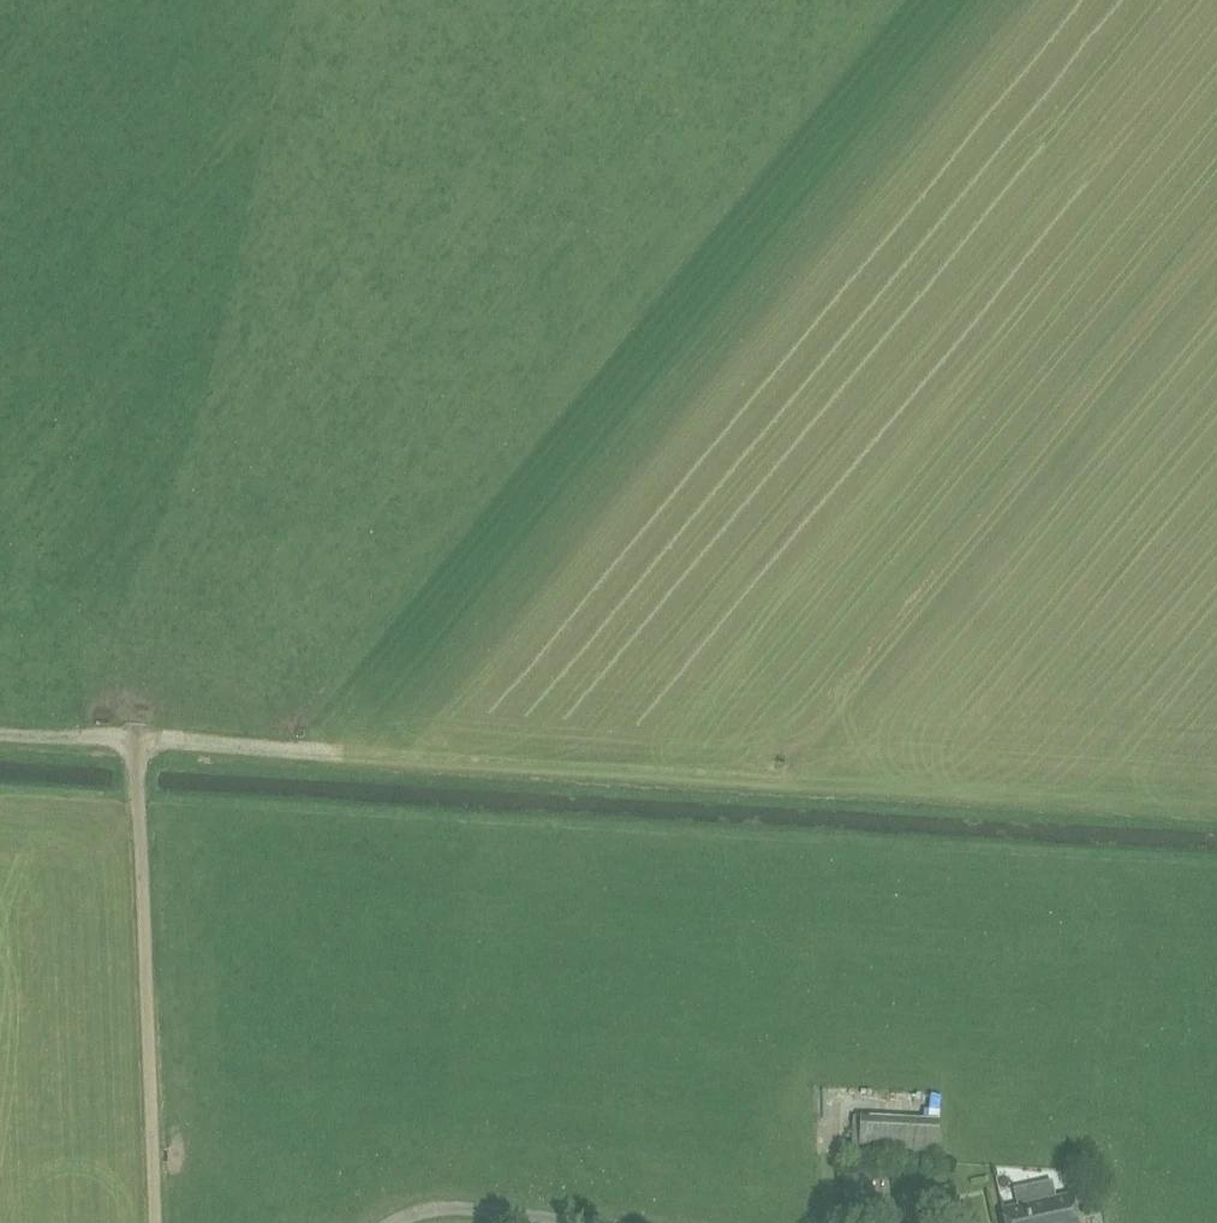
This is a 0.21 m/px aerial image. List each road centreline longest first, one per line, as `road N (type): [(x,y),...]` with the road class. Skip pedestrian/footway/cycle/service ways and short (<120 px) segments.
road 1 (track): [(158,1222),(136,741)]
road 2 (unclassified): [(410,1222),(458,1211),(554,1222)]

